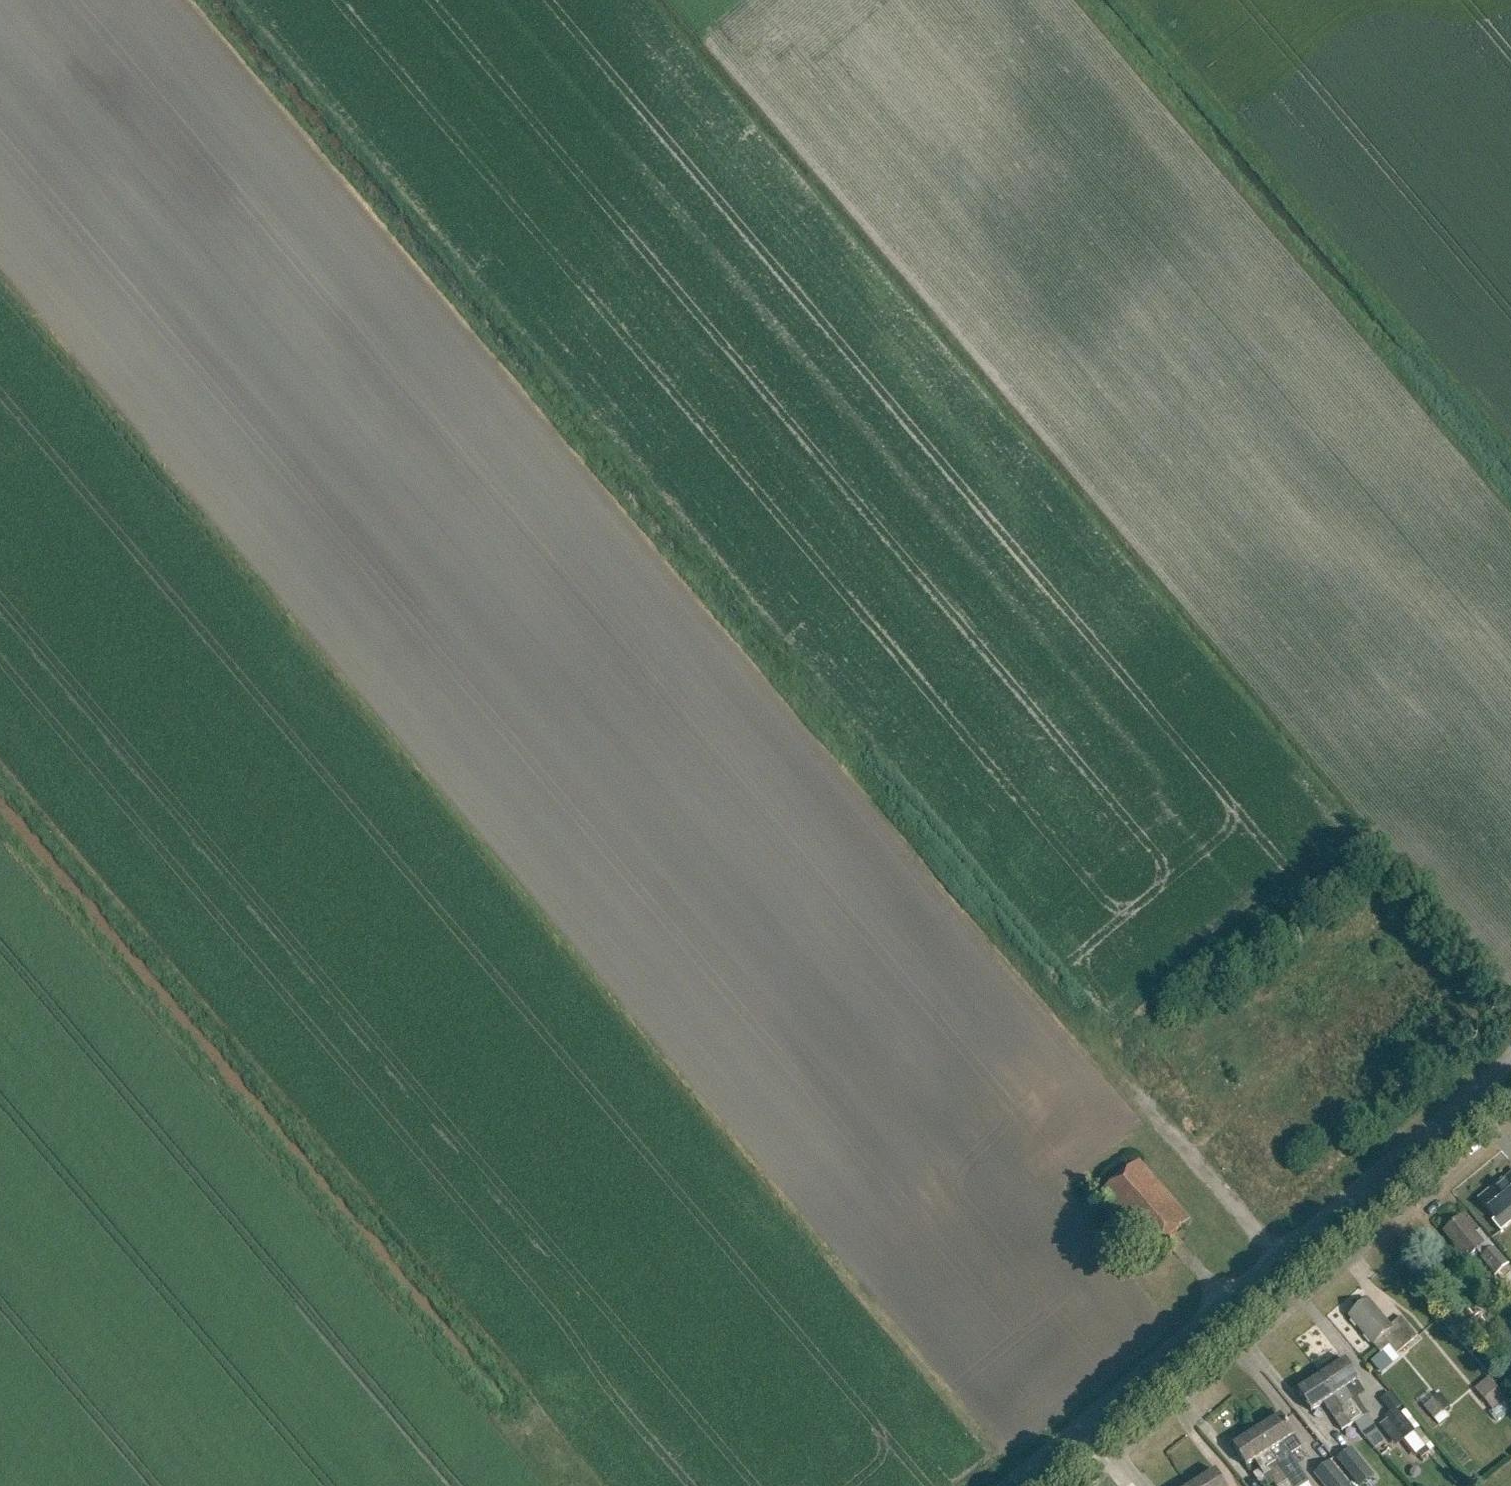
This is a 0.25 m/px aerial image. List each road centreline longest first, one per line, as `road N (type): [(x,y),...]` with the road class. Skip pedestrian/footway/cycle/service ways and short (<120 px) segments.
road 1 (unclassified): [(1009,1485),(1510,1059)]

